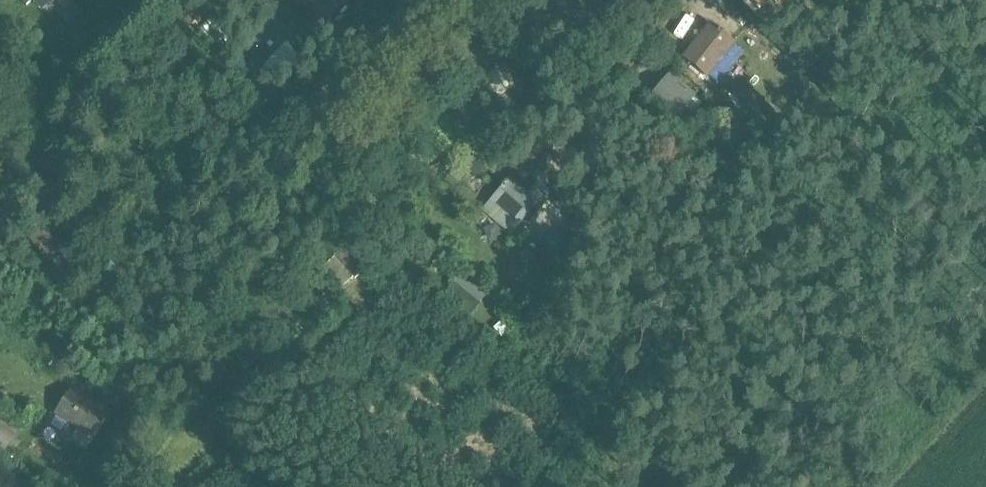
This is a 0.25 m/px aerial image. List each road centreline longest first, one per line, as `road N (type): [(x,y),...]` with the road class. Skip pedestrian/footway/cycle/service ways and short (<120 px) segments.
road 1 (residential): [(146,0),(0,151)]
road 2 (residential): [(678,0),(588,97)]

